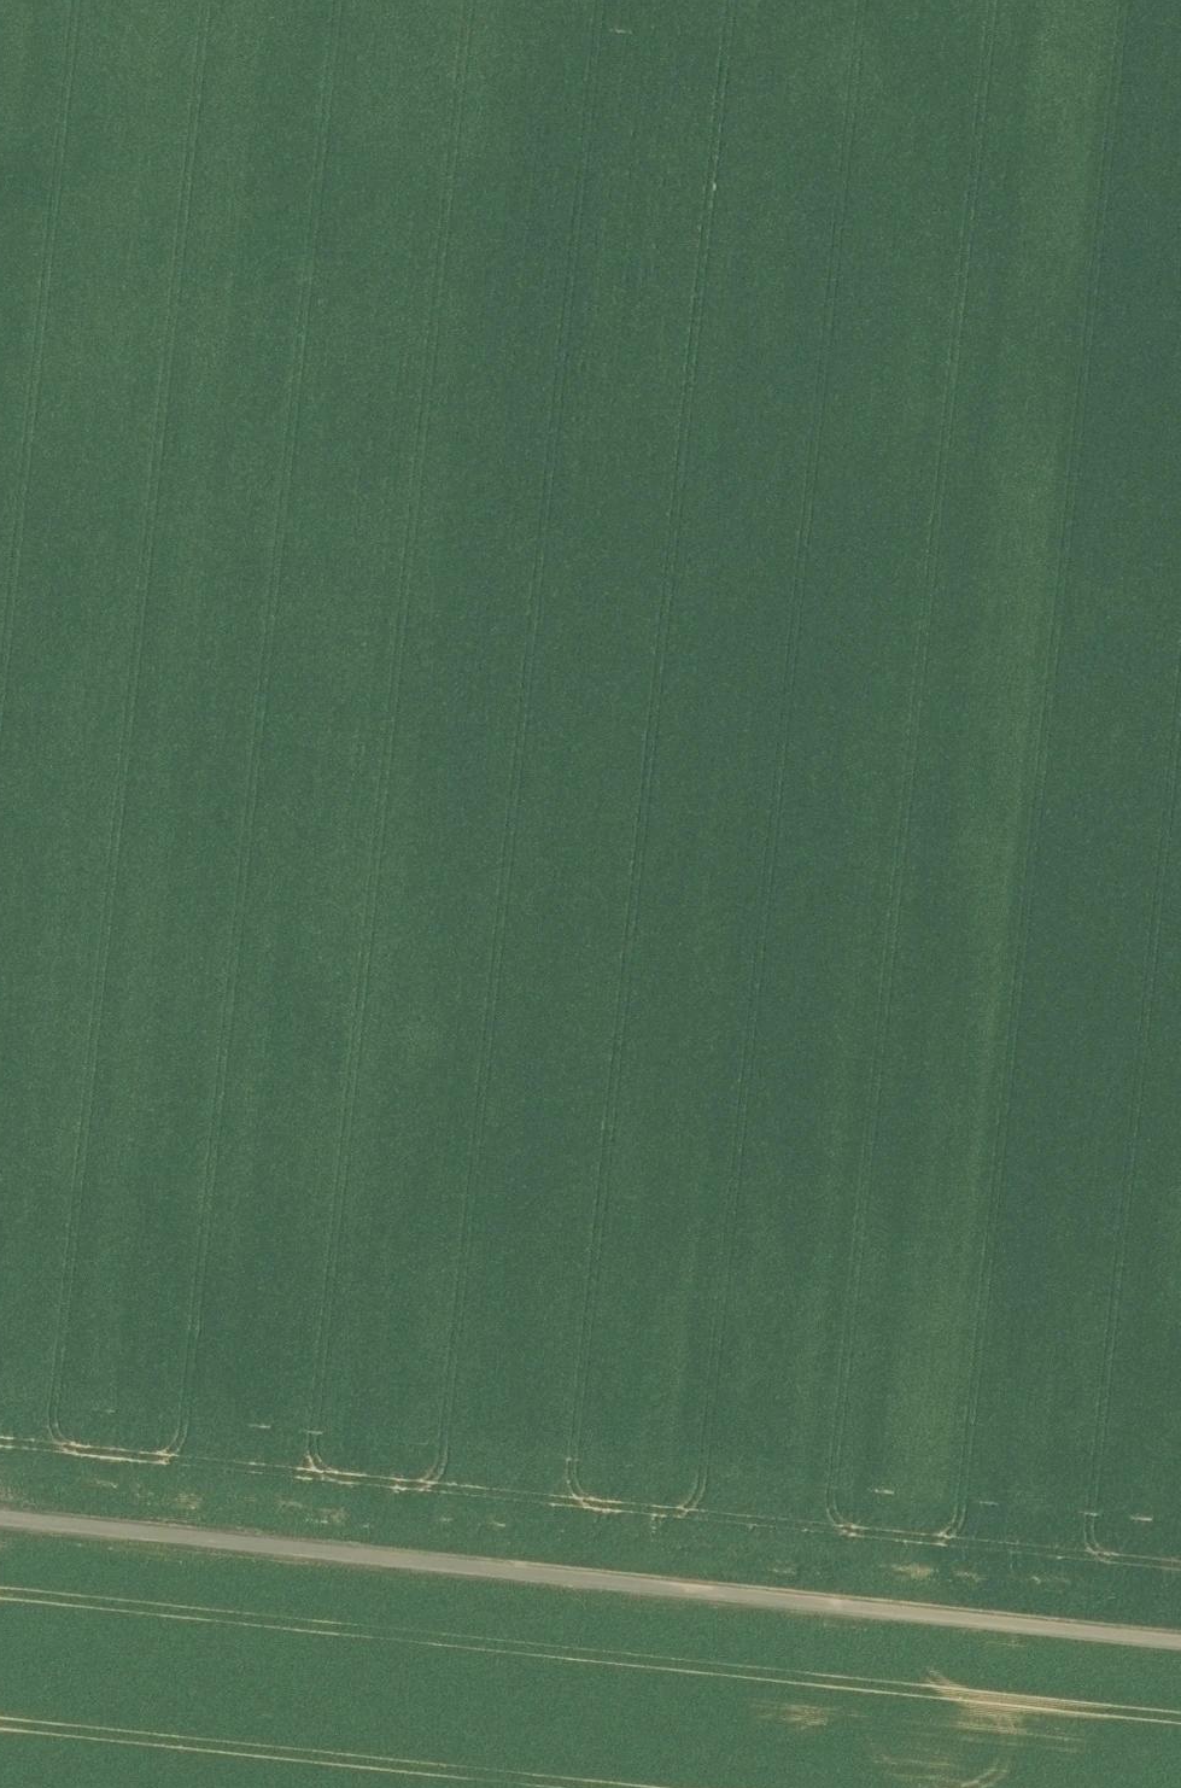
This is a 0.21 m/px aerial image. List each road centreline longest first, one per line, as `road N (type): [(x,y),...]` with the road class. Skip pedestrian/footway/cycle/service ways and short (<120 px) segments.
road 1 (track): [(0,1514),(1180,1648)]

